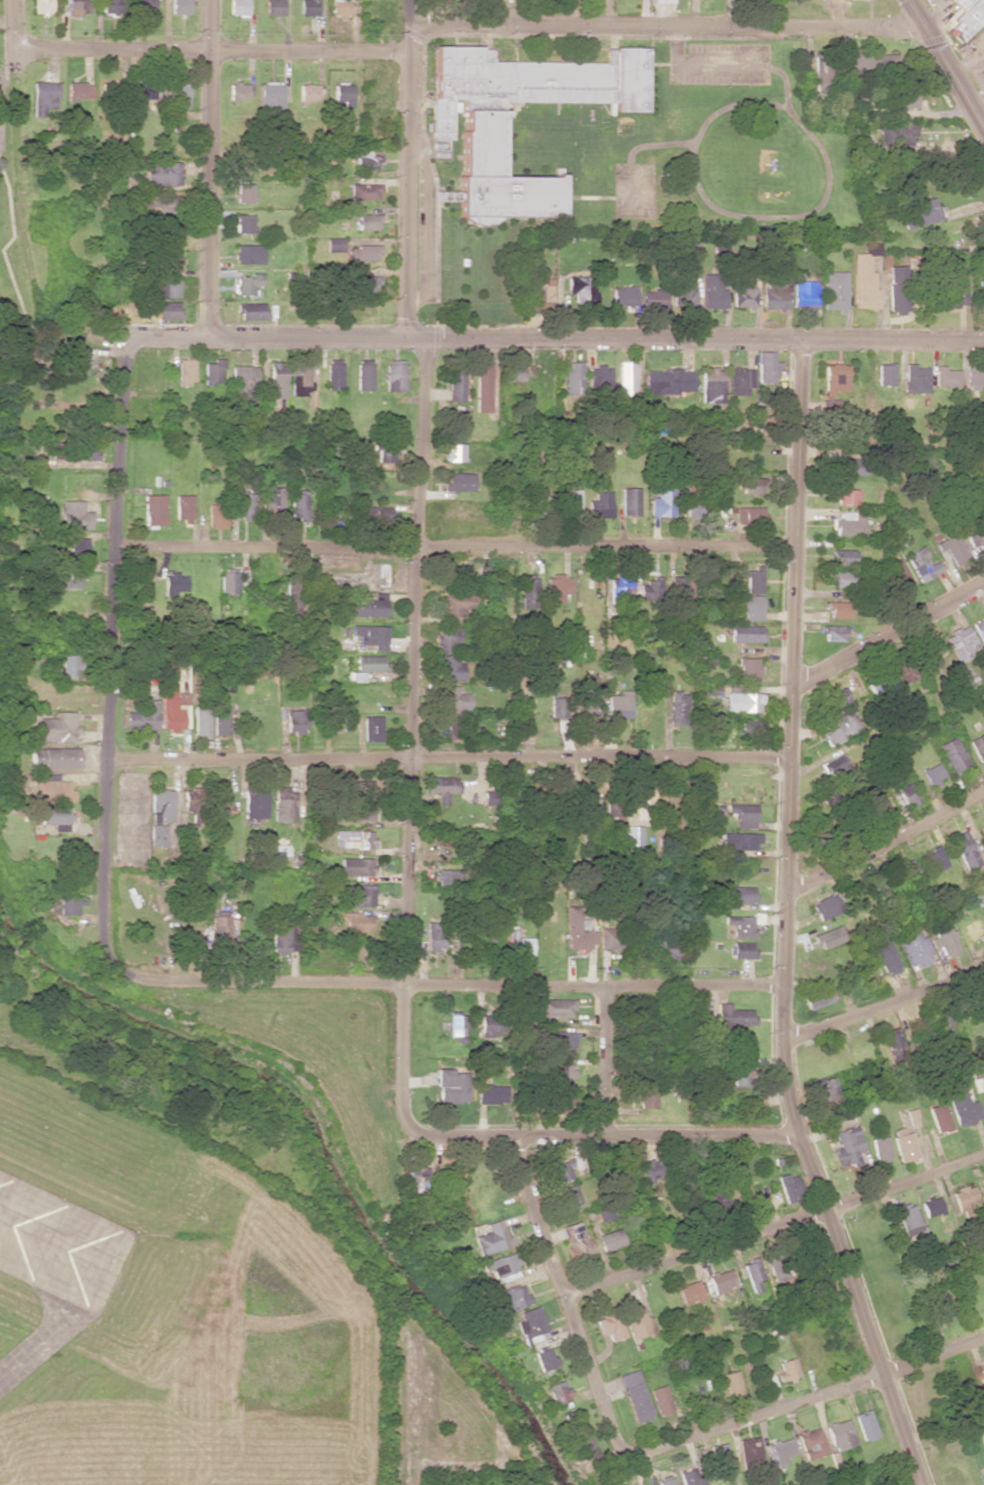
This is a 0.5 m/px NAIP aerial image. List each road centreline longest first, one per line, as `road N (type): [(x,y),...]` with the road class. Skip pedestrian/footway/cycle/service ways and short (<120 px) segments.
road 1 (residential): [(924,1484),(786,1090),(801,338)]
road 2 (residential): [(412,1132),(402,1115),(402,984),(426,337)]
road 3 (residential): [(983,341),(210,337)]
road 4 (residential): [(106,759),(790,757)]
road 5 (residential): [(114,545),(795,546)]
road 6 (residential): [(783,985),(141,981),(113,968)]
road 7 (residential): [(113,968),(102,934),(106,759),(128,337)]
road 8 (residential): [(920,24),(412,22)]
road 9 (residential): [(983,1154),(565,1297)]
road 10 (residential): [(10,49),(412,53)]
road 11 (residential): [(798,1135),(412,1132)]
road 12 (residential): [(983,1337),(641,1451),(622,1450)]
road 13 (residential): [(407,337),(411,0)]
road 14 (residential): [(210,337),(211,0)]
road 15 (residential): [(622,1450),(515,1161),(513,1136)]
road 16 (residential): [(983,787),(790,889)]
road 17 (residential): [(983,583),(811,679),(791,682)]
road 18 (residential): [(983,963),(782,1040)]
road 19 (tertiary): [(983,135),(906,0)]
road 20 (residential): [(604,1135),(604,988)]

